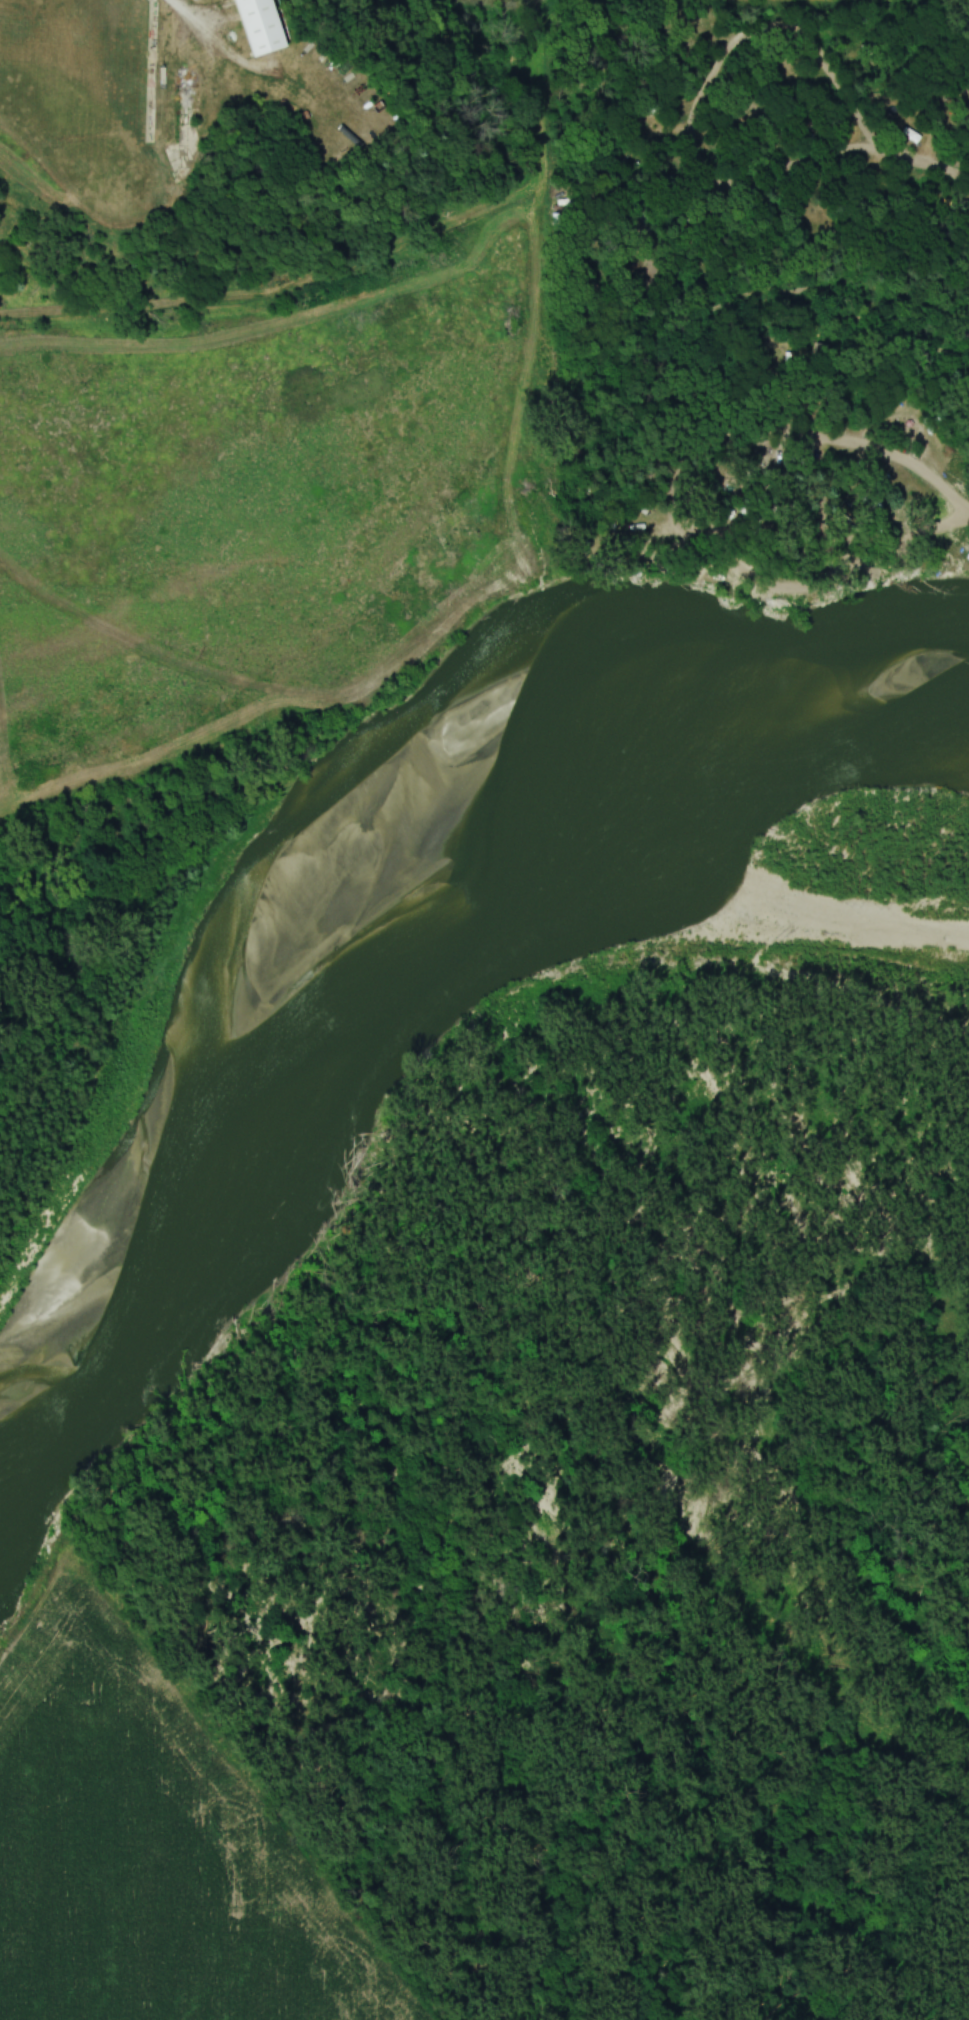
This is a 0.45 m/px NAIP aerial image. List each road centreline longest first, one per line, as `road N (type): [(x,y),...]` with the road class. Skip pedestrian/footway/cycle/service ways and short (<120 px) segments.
road 1 (residential): [(708,439),(766,437),(886,452),(968,523)]

